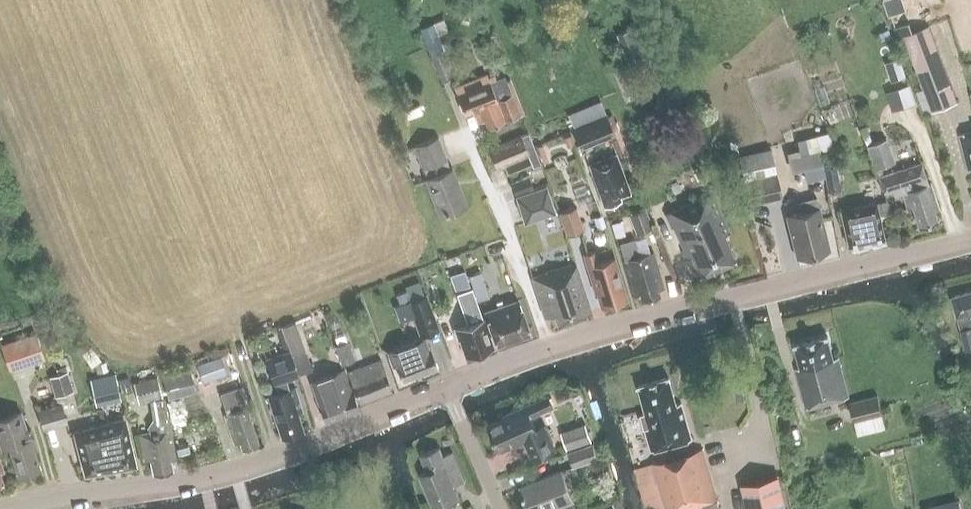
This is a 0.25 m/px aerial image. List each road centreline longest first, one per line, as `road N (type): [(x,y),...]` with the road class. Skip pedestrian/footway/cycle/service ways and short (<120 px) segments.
road 1 (residential): [(447,386),(692,306),(970,238)]
road 2 (residential): [(5,508),(230,472),(447,386)]
road 3 (residential): [(500,508),(447,386)]

